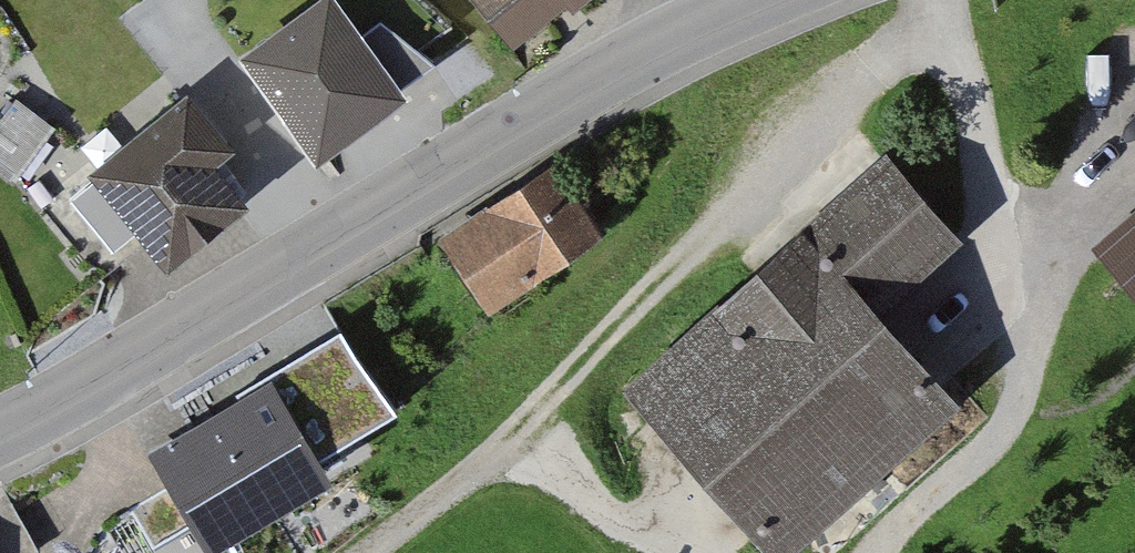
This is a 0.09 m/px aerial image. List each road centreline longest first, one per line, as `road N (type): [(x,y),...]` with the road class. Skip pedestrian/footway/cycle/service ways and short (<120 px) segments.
road 1 (tertiary): [(0,430),(99,380),(594,80),(754,0)]
road 2 (track): [(945,0),(946,13),(746,189),(515,435),(374,552)]
road 3 (track): [(946,13),(1025,362),(1001,429),(876,552)]

